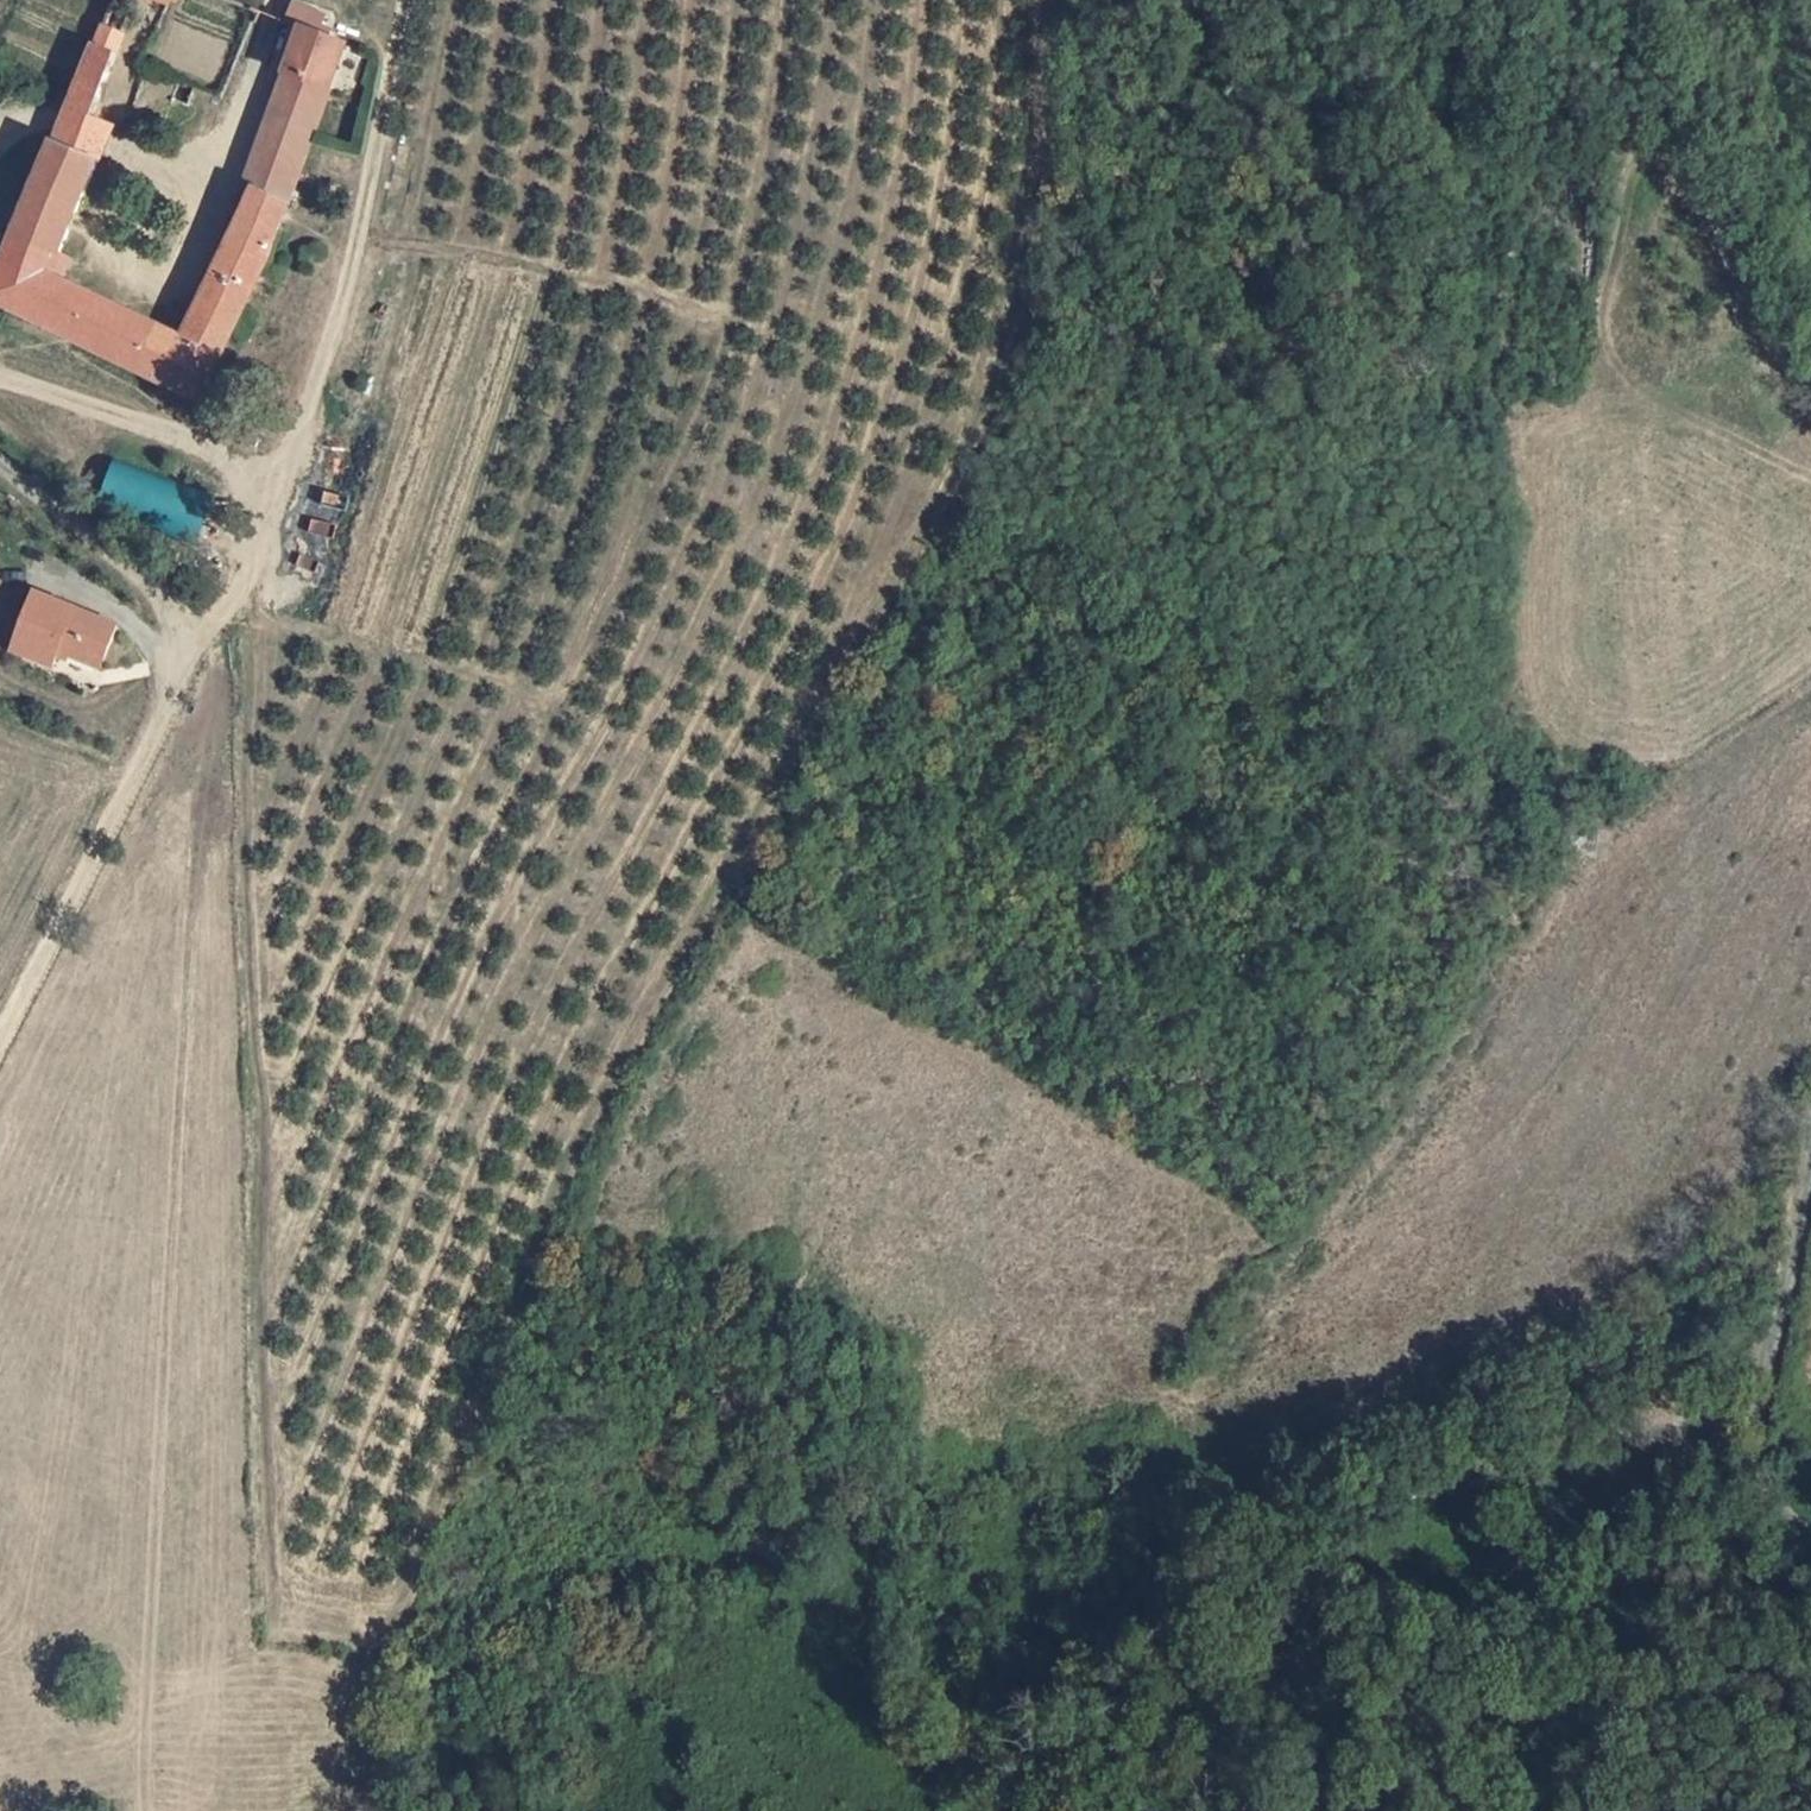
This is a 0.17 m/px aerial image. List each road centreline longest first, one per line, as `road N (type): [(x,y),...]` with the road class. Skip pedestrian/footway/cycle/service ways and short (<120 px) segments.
road 1 (track): [(0,377),(191,438),(260,446),(302,416),(342,334),(404,0)]
road 2 (track): [(302,416),(186,676),(0,1048)]
road 3 (unclassified): [(1810,1535),(1785,1521),(1751,1437),(1810,1153)]

